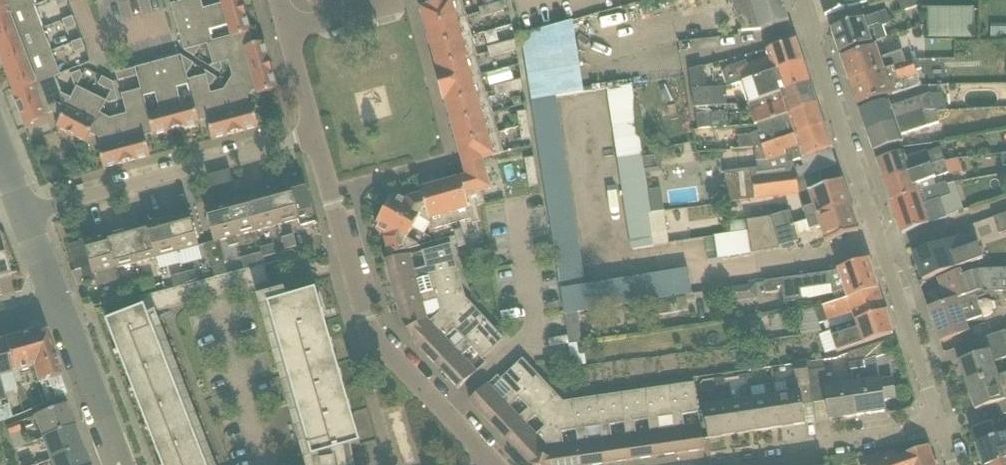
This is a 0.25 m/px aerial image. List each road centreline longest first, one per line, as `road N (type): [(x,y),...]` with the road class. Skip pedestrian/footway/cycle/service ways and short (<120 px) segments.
road 1 (residential): [(946,428),(803,0)]
road 2 (residential): [(493,464),(371,332),(314,132)]
road 3 (residential): [(23,214),(314,132)]
road 4 (residential): [(723,464),(946,428)]
road 5 (unclassified): [(118,464),(58,307)]
road 6 (residential): [(314,132),(280,0)]

